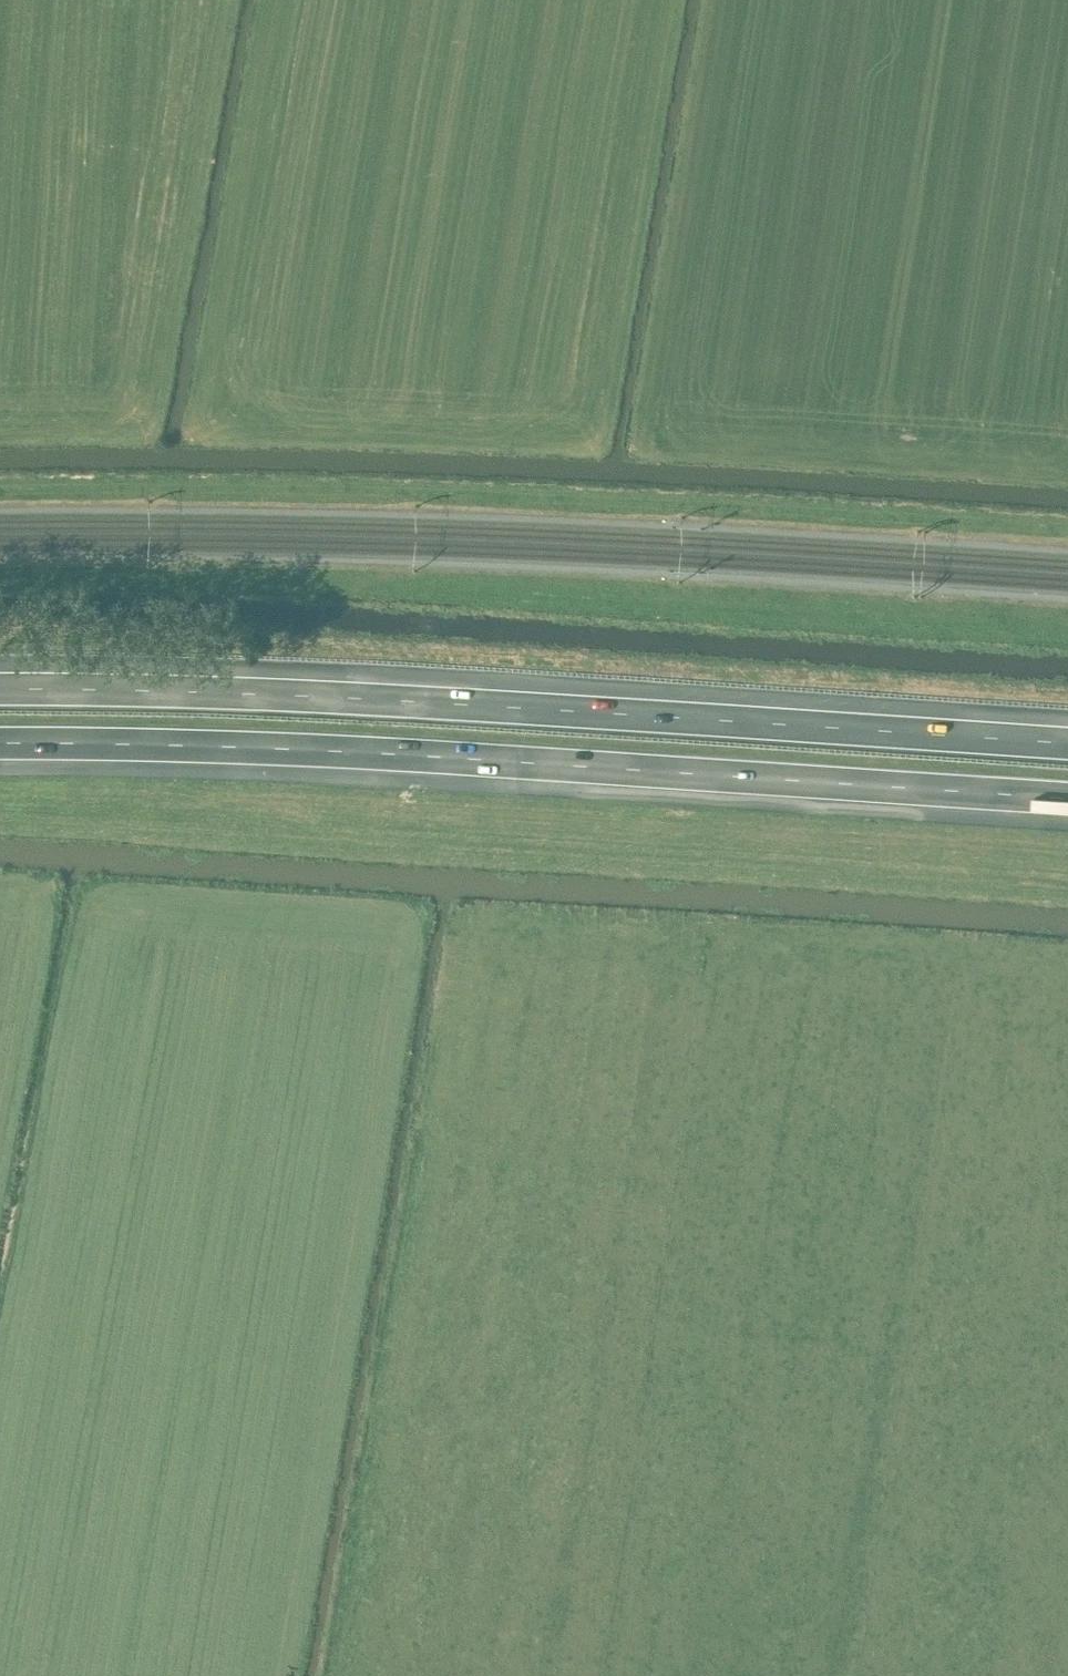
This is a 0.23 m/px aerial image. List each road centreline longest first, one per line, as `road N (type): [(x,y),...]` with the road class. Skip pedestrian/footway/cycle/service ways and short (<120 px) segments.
road 1 (motorway): [(0,741),(469,758),(1067,798)]
road 2 (motorway): [(1067,746),(465,706),(0,691)]

